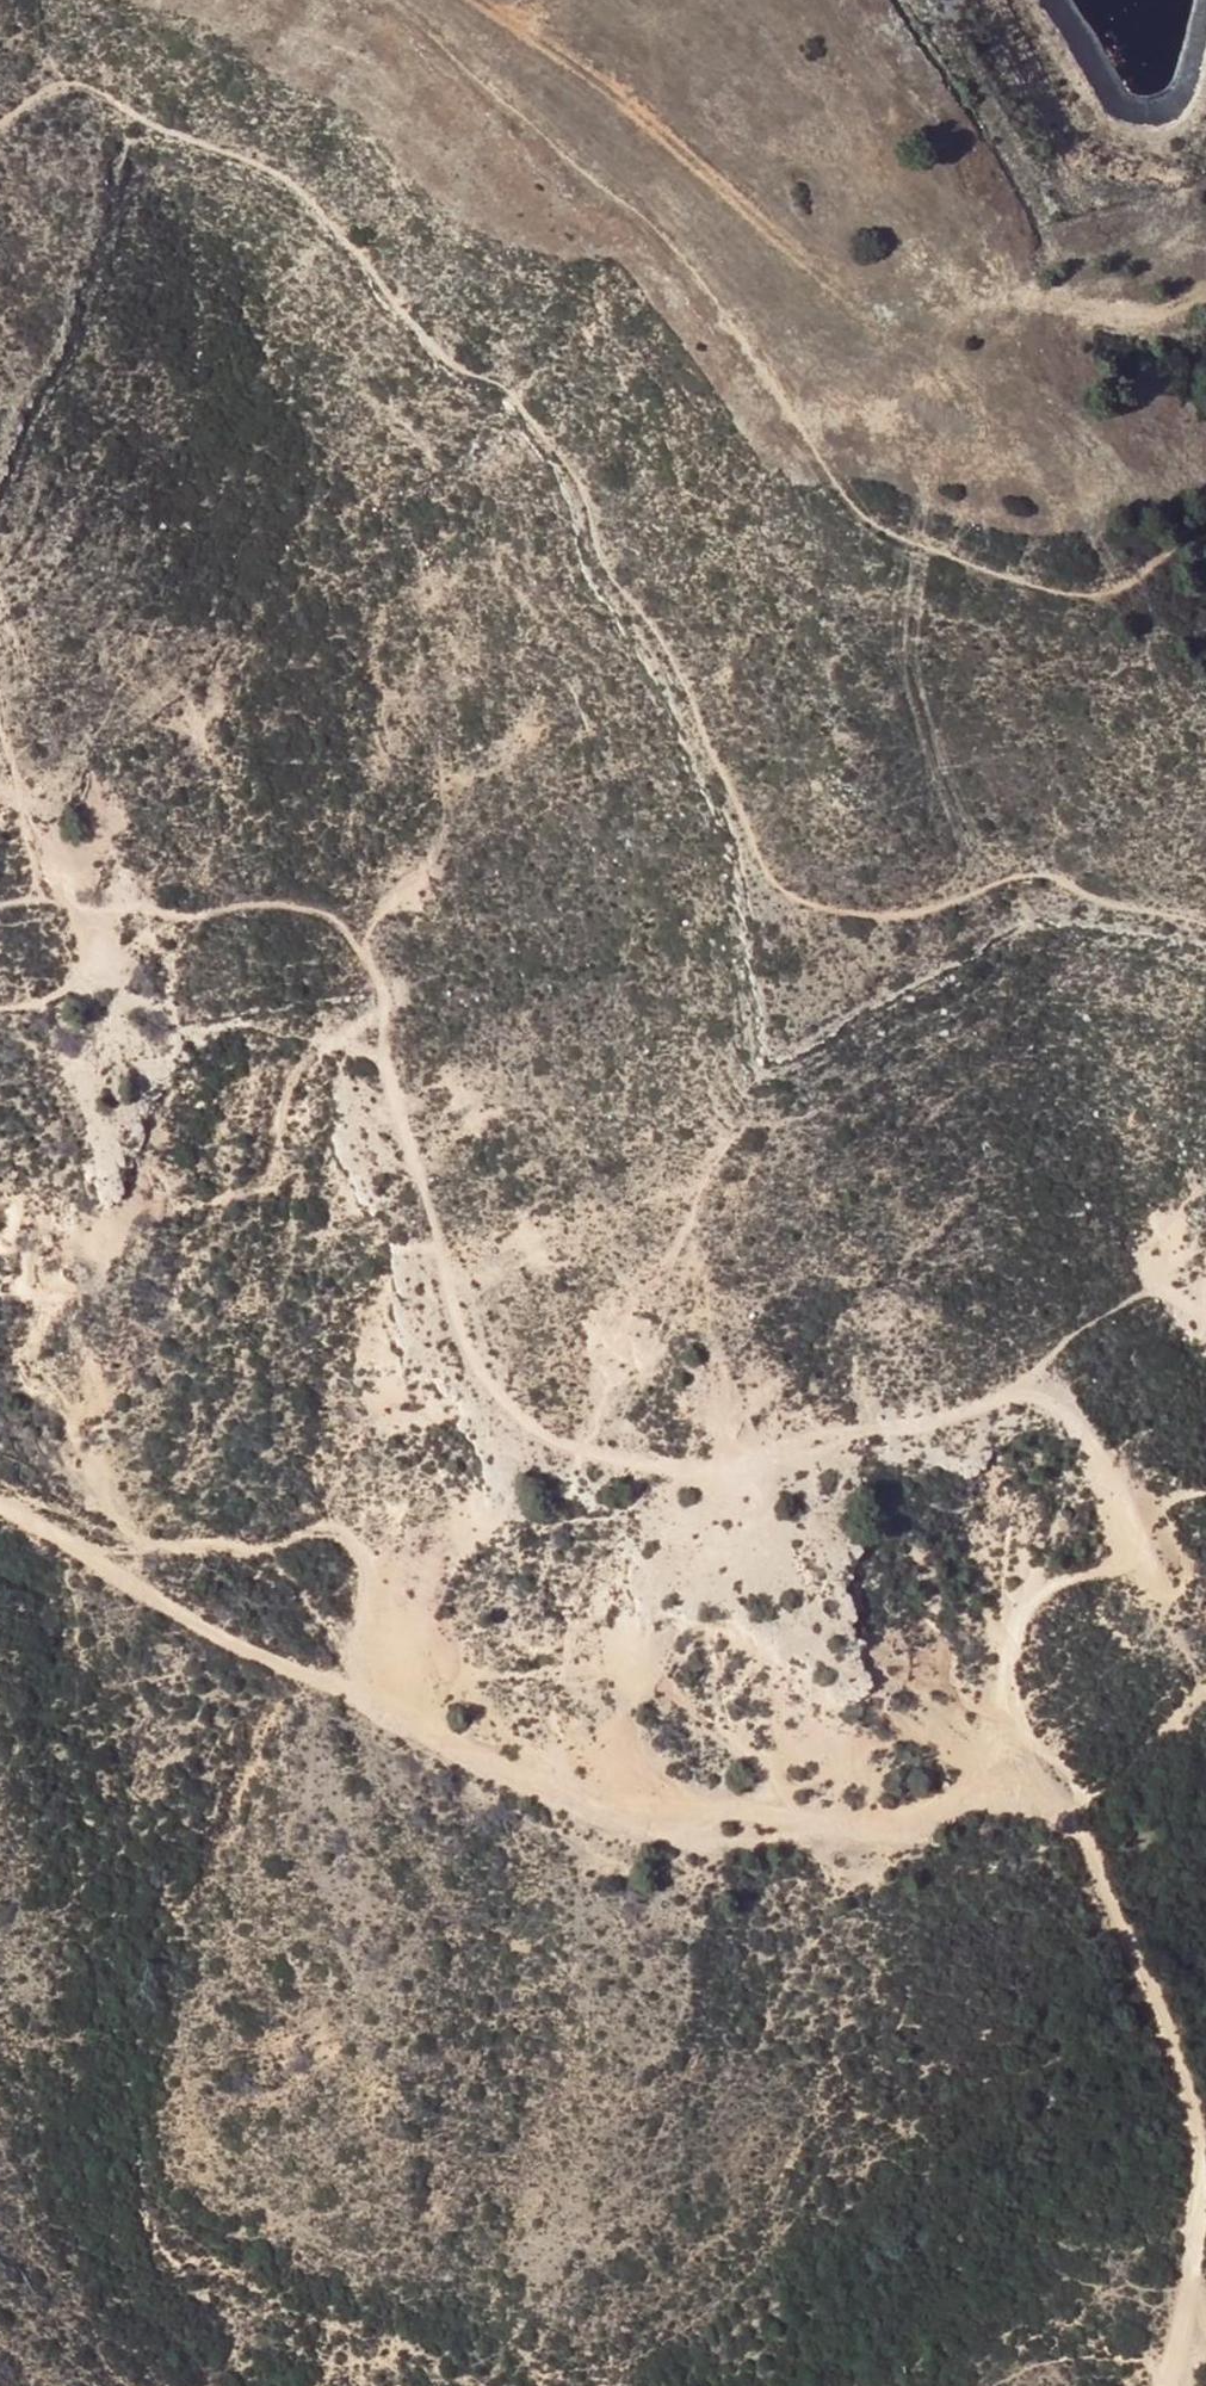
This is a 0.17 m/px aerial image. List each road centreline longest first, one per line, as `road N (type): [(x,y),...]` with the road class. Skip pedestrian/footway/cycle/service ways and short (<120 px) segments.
road 1 (track): [(0,1508),(188,1617),(592,1812),(696,1837),(866,1832),(1015,1793)]
road 2 (track): [(1015,1793),(1094,1845),(1192,2081),(1196,2230),(1168,2379)]

